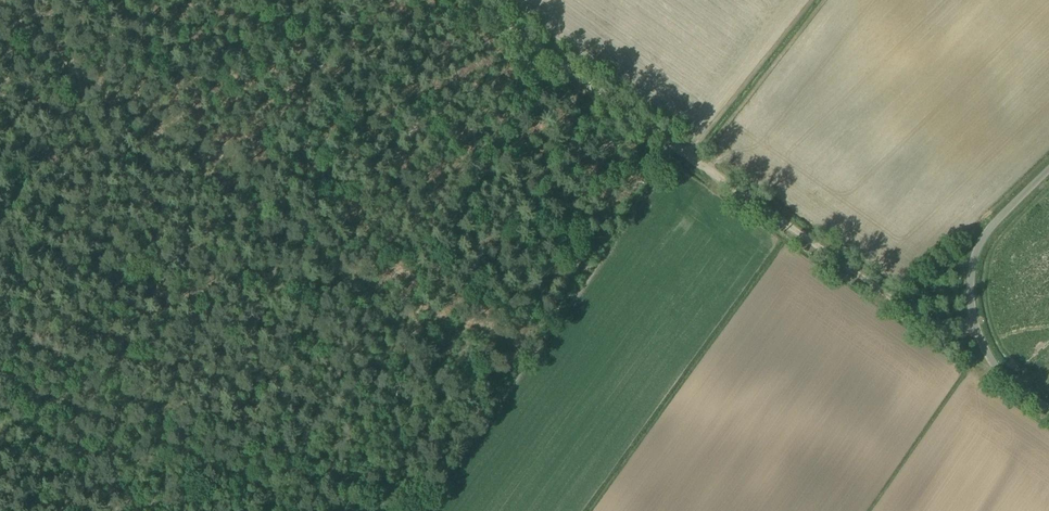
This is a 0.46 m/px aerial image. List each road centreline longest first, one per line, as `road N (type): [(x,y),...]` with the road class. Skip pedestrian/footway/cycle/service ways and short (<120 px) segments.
road 1 (track): [(0,23),(390,316),(509,386)]
road 2 (track): [(477,0),(902,311),(971,316)]
road 3 (track): [(0,374),(313,510)]
road 4 (unclassified): [(1048,421),(995,383),(977,354),(970,270),(996,224),(1048,174)]
road 5 (track): [(90,85),(0,241)]

